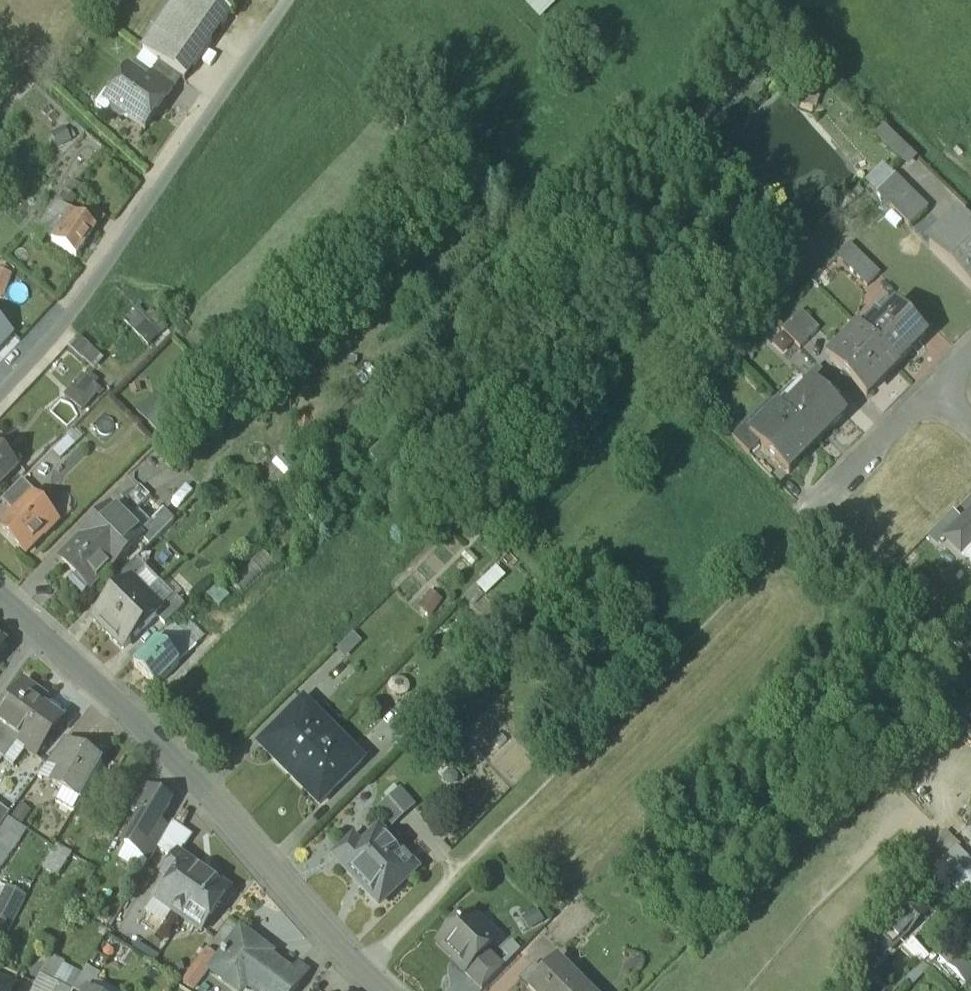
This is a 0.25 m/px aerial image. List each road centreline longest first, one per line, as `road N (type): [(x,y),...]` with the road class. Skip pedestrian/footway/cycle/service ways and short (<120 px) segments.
road 1 (residential): [(389,990),(187,765),(41,631)]
road 2 (residential): [(938,384),(813,510)]

